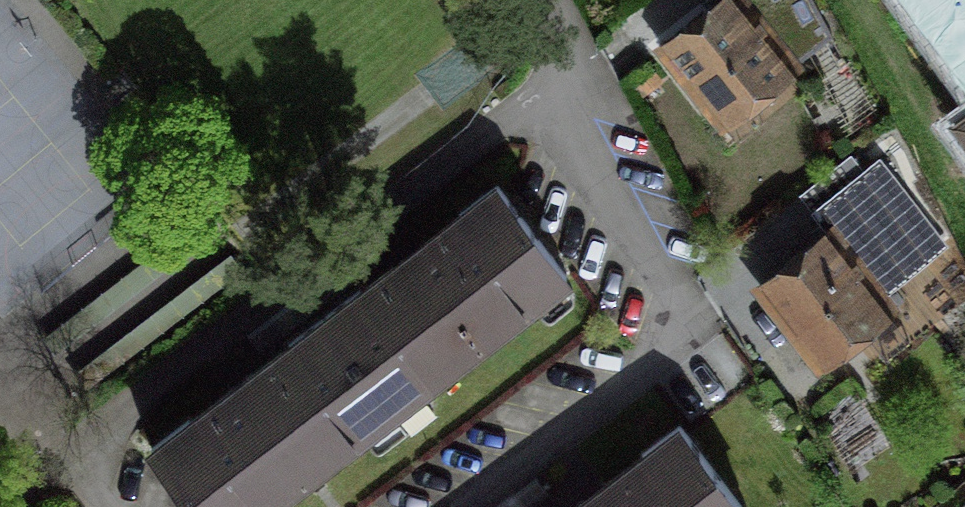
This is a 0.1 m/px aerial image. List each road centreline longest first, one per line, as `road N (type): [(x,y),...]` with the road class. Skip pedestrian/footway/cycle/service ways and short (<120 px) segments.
road 1 (residential): [(61,454),(580,68)]
road 2 (residential): [(580,68),(693,331),(465,506)]

